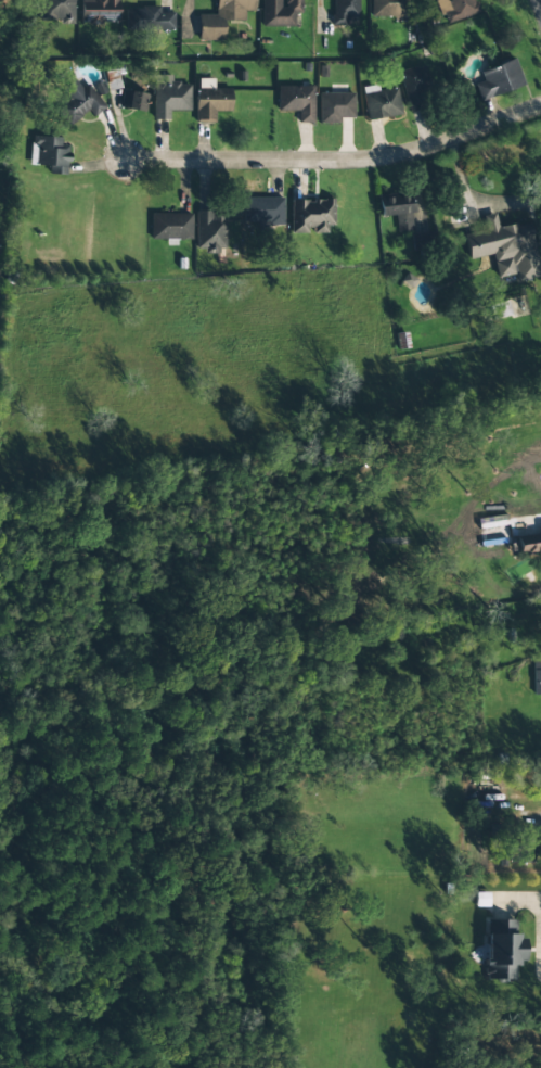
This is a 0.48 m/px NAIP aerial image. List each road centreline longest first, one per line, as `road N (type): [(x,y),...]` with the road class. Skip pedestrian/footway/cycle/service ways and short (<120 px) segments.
road 1 (residential): [(540,106),(376,160),(126,162)]

